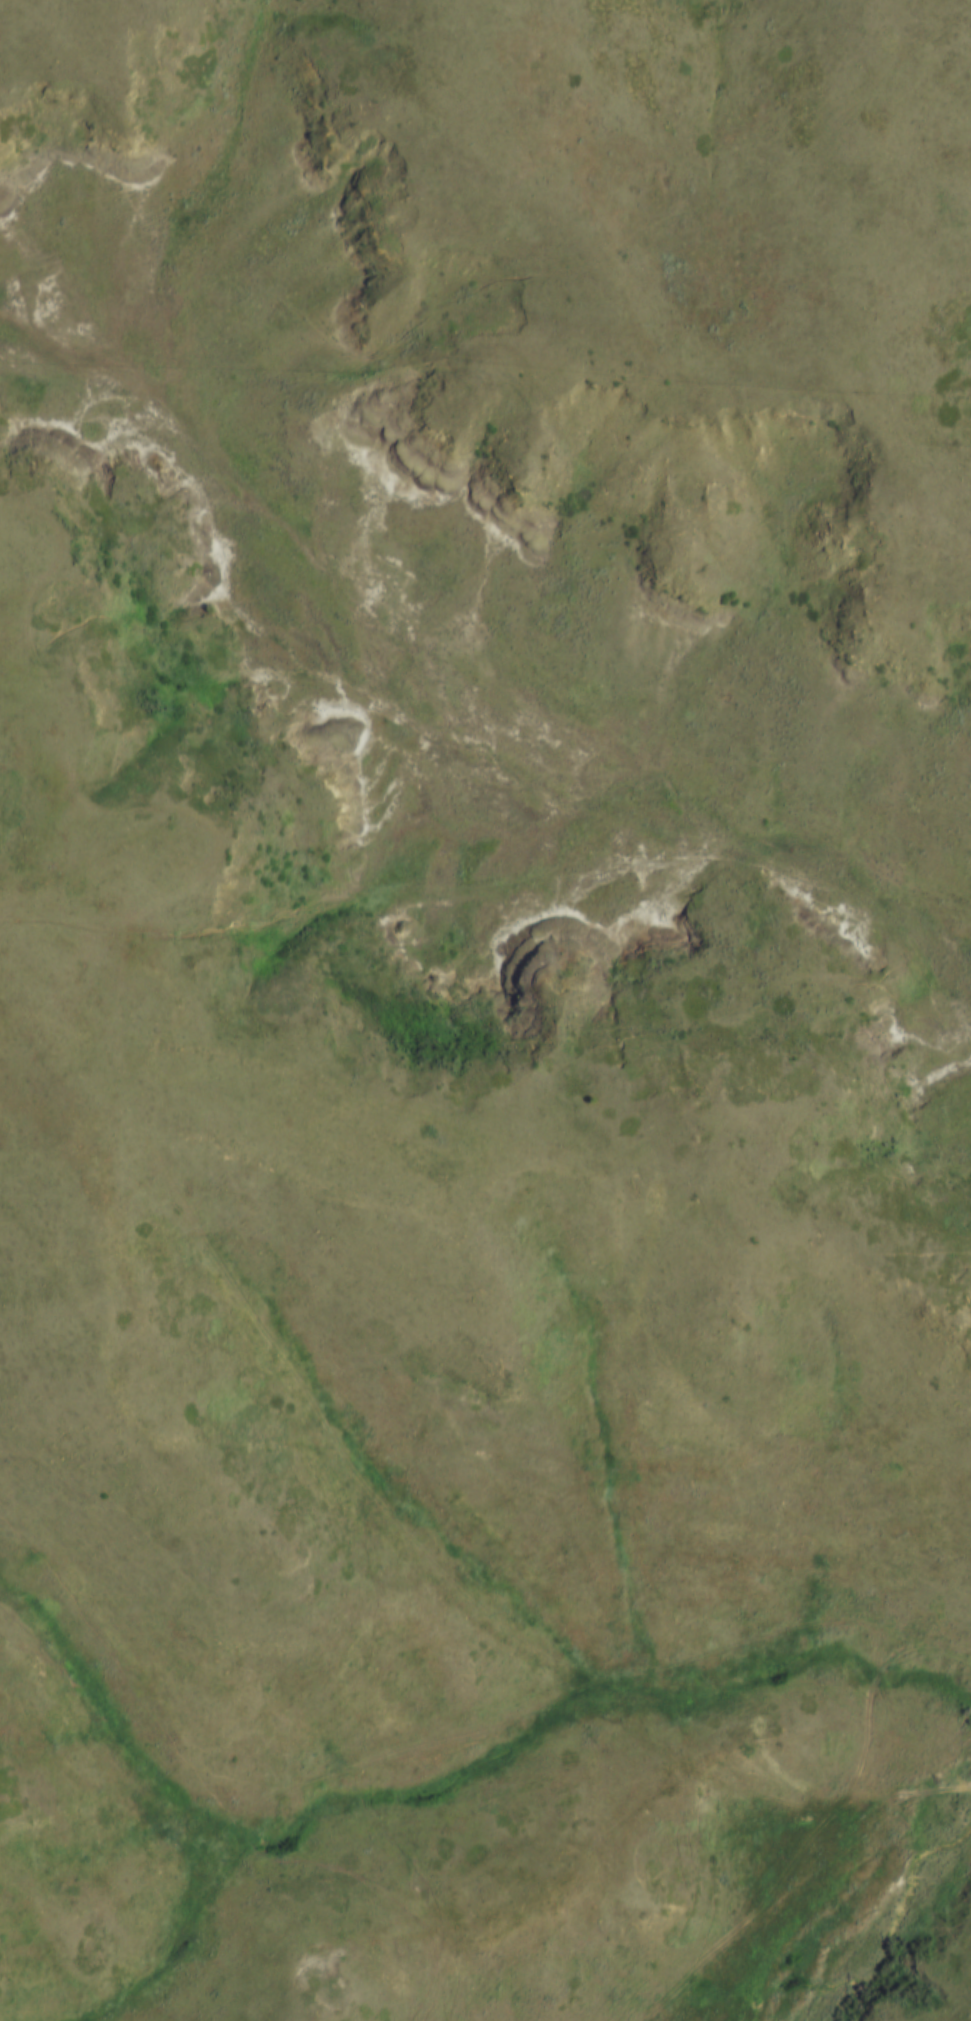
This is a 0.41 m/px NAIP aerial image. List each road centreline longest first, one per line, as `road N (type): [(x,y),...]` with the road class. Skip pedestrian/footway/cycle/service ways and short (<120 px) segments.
road 1 (track): [(634,2020),(870,1808),(970,1786)]

